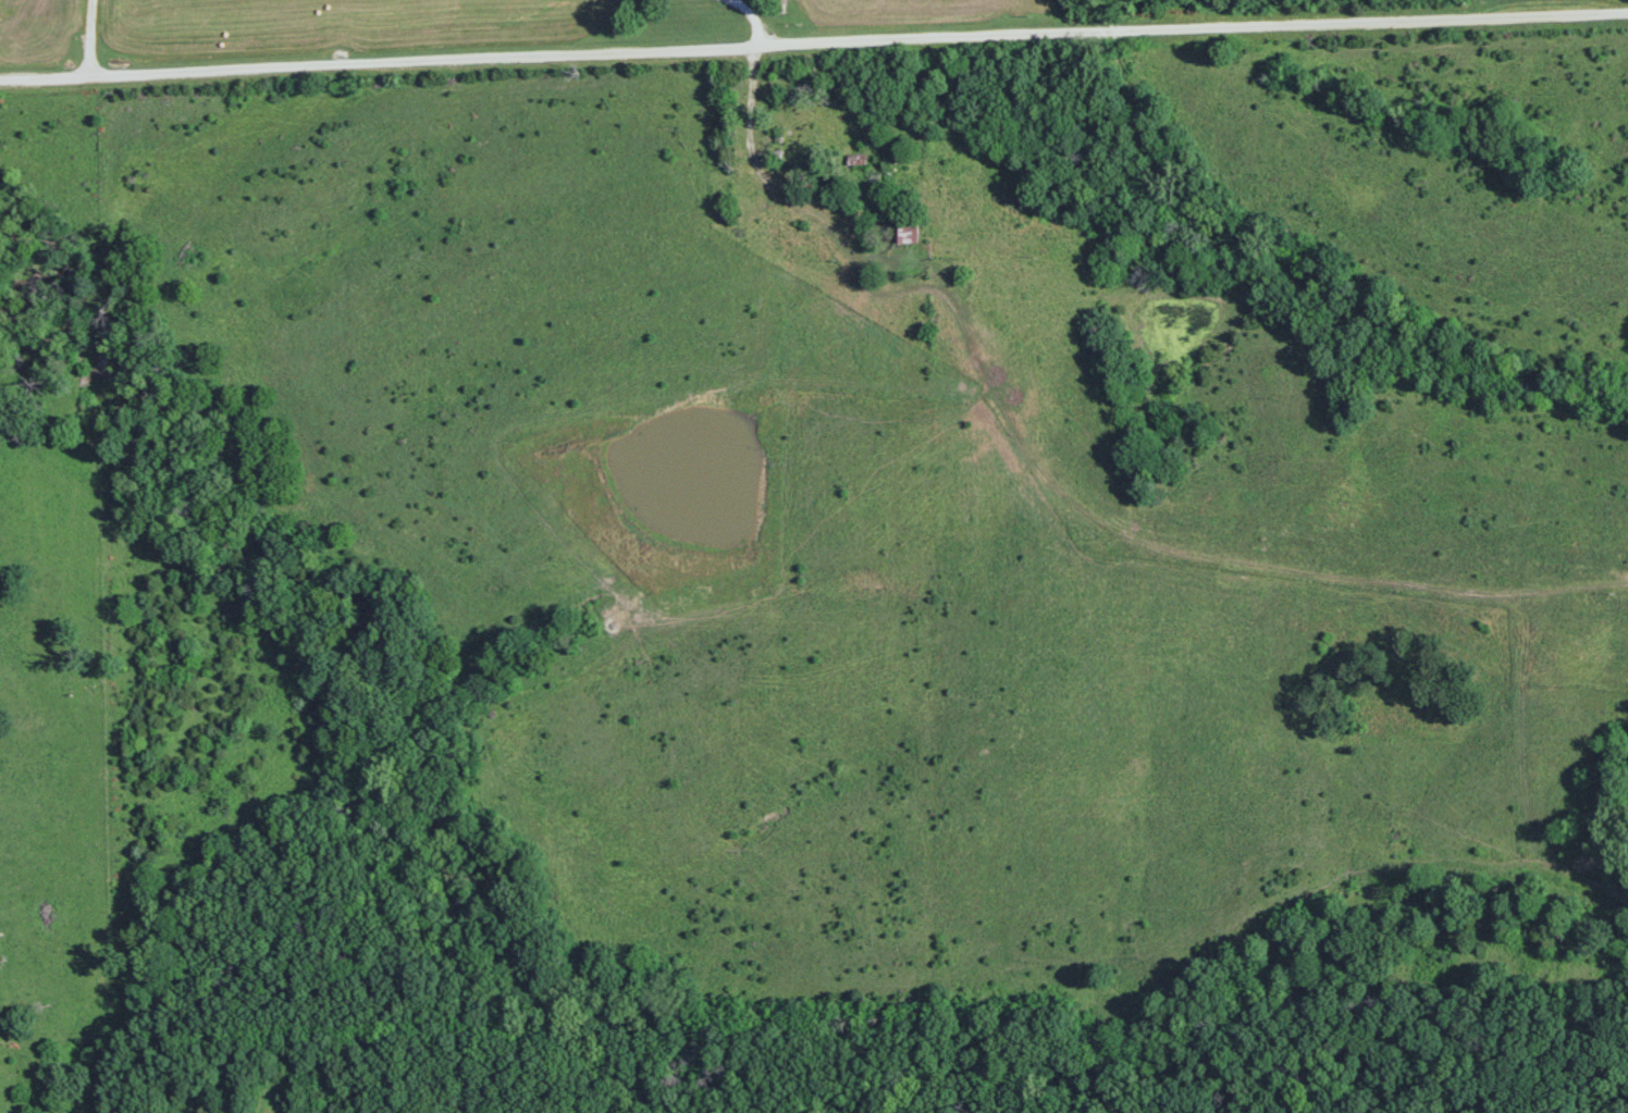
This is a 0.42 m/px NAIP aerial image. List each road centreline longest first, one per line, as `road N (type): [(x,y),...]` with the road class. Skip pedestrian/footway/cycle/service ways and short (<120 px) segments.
road 1 (residential): [(0,77),(1627,9)]

